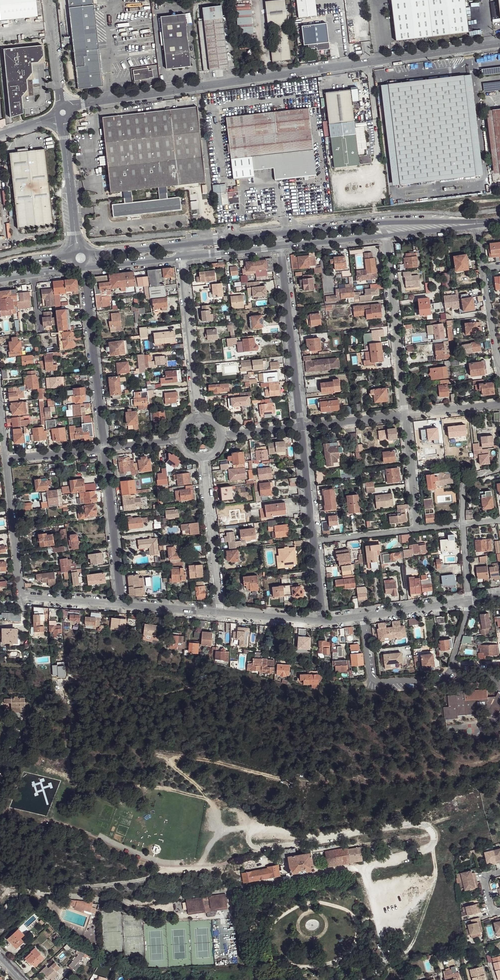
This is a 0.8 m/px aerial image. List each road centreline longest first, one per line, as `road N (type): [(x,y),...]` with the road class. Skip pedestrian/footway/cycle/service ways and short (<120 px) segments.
road 1 (unclassified): [(63,113),(499,43)]
road 2 (track): [(222,831),(173,759),(287,781),(366,779)]
road 3 (residential): [(362,615),(370,677),(428,685),(451,667),(469,600)]
road 4 (residential): [(280,245),(303,428)]
road 5 (residential): [(83,267),(106,448)]
road 6 (residential): [(386,236),(405,416)]
road 7 (residential): [(180,257),(200,417)]
road 8 (residential): [(106,448),(119,601)]
road 9 (residential): [(203,460),(221,612)]
road 10 (residential): [(6,458),(20,603)]
road 11 (unclassified): [(63,113),(79,248)]

